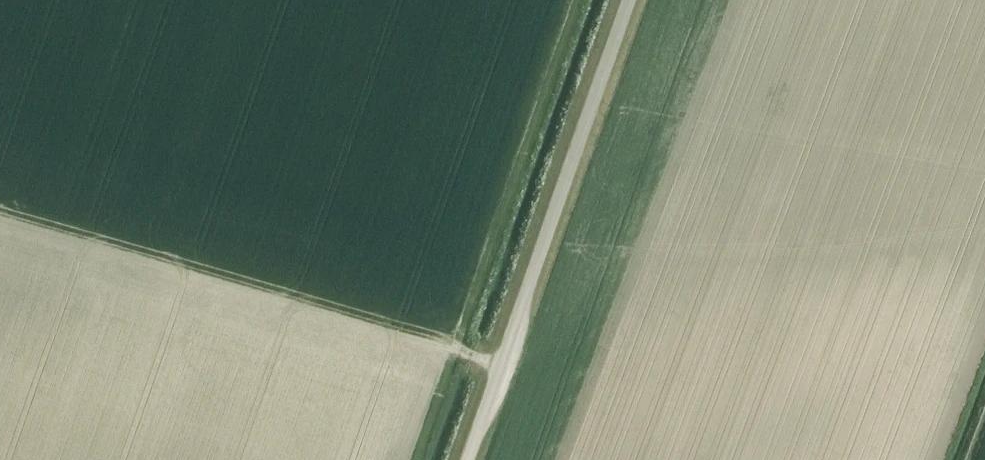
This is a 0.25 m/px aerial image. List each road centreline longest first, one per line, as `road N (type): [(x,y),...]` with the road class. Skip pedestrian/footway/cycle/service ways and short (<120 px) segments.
road 1 (unclassified): [(466,459),(627,0)]

